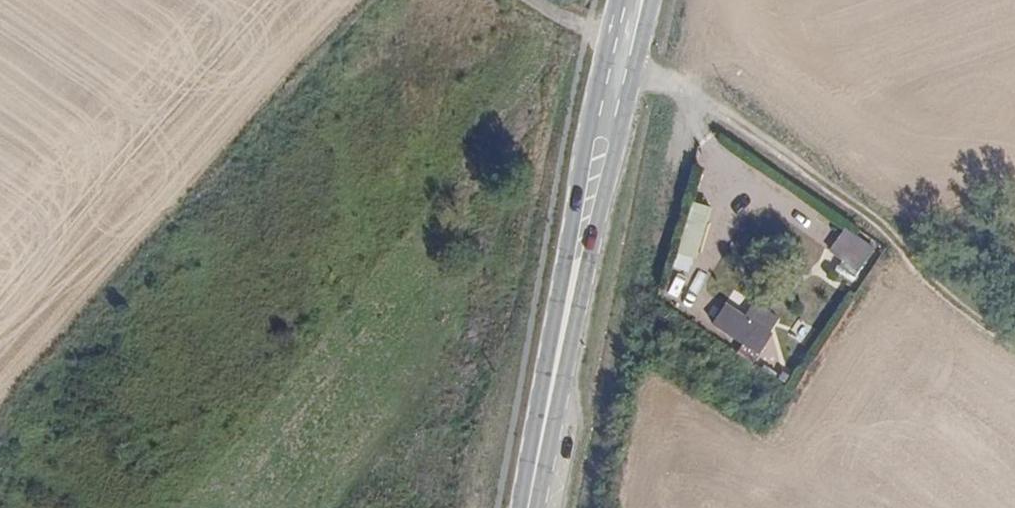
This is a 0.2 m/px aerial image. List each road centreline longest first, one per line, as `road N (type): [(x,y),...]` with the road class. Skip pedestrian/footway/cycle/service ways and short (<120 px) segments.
road 1 (track): [(536,0),(847,199),(935,287),(1014,344)]
road 2 (primary): [(637,0),(532,507)]

